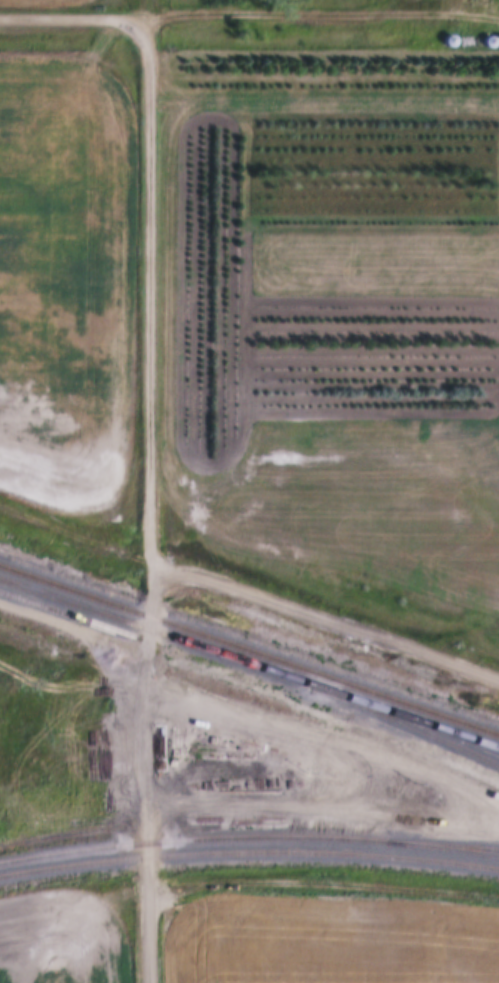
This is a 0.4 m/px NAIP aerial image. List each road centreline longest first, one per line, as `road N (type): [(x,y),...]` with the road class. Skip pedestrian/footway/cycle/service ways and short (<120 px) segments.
road 1 (track): [(155,569),(155,46)]
road 2 (residential): [(498,669),(222,574),(155,569)]
road 3 (residential): [(148,844),(155,569)]
road 4 (track): [(155,46),(124,14),(0,13)]
road 5 (residential): [(151,982),(148,844)]

